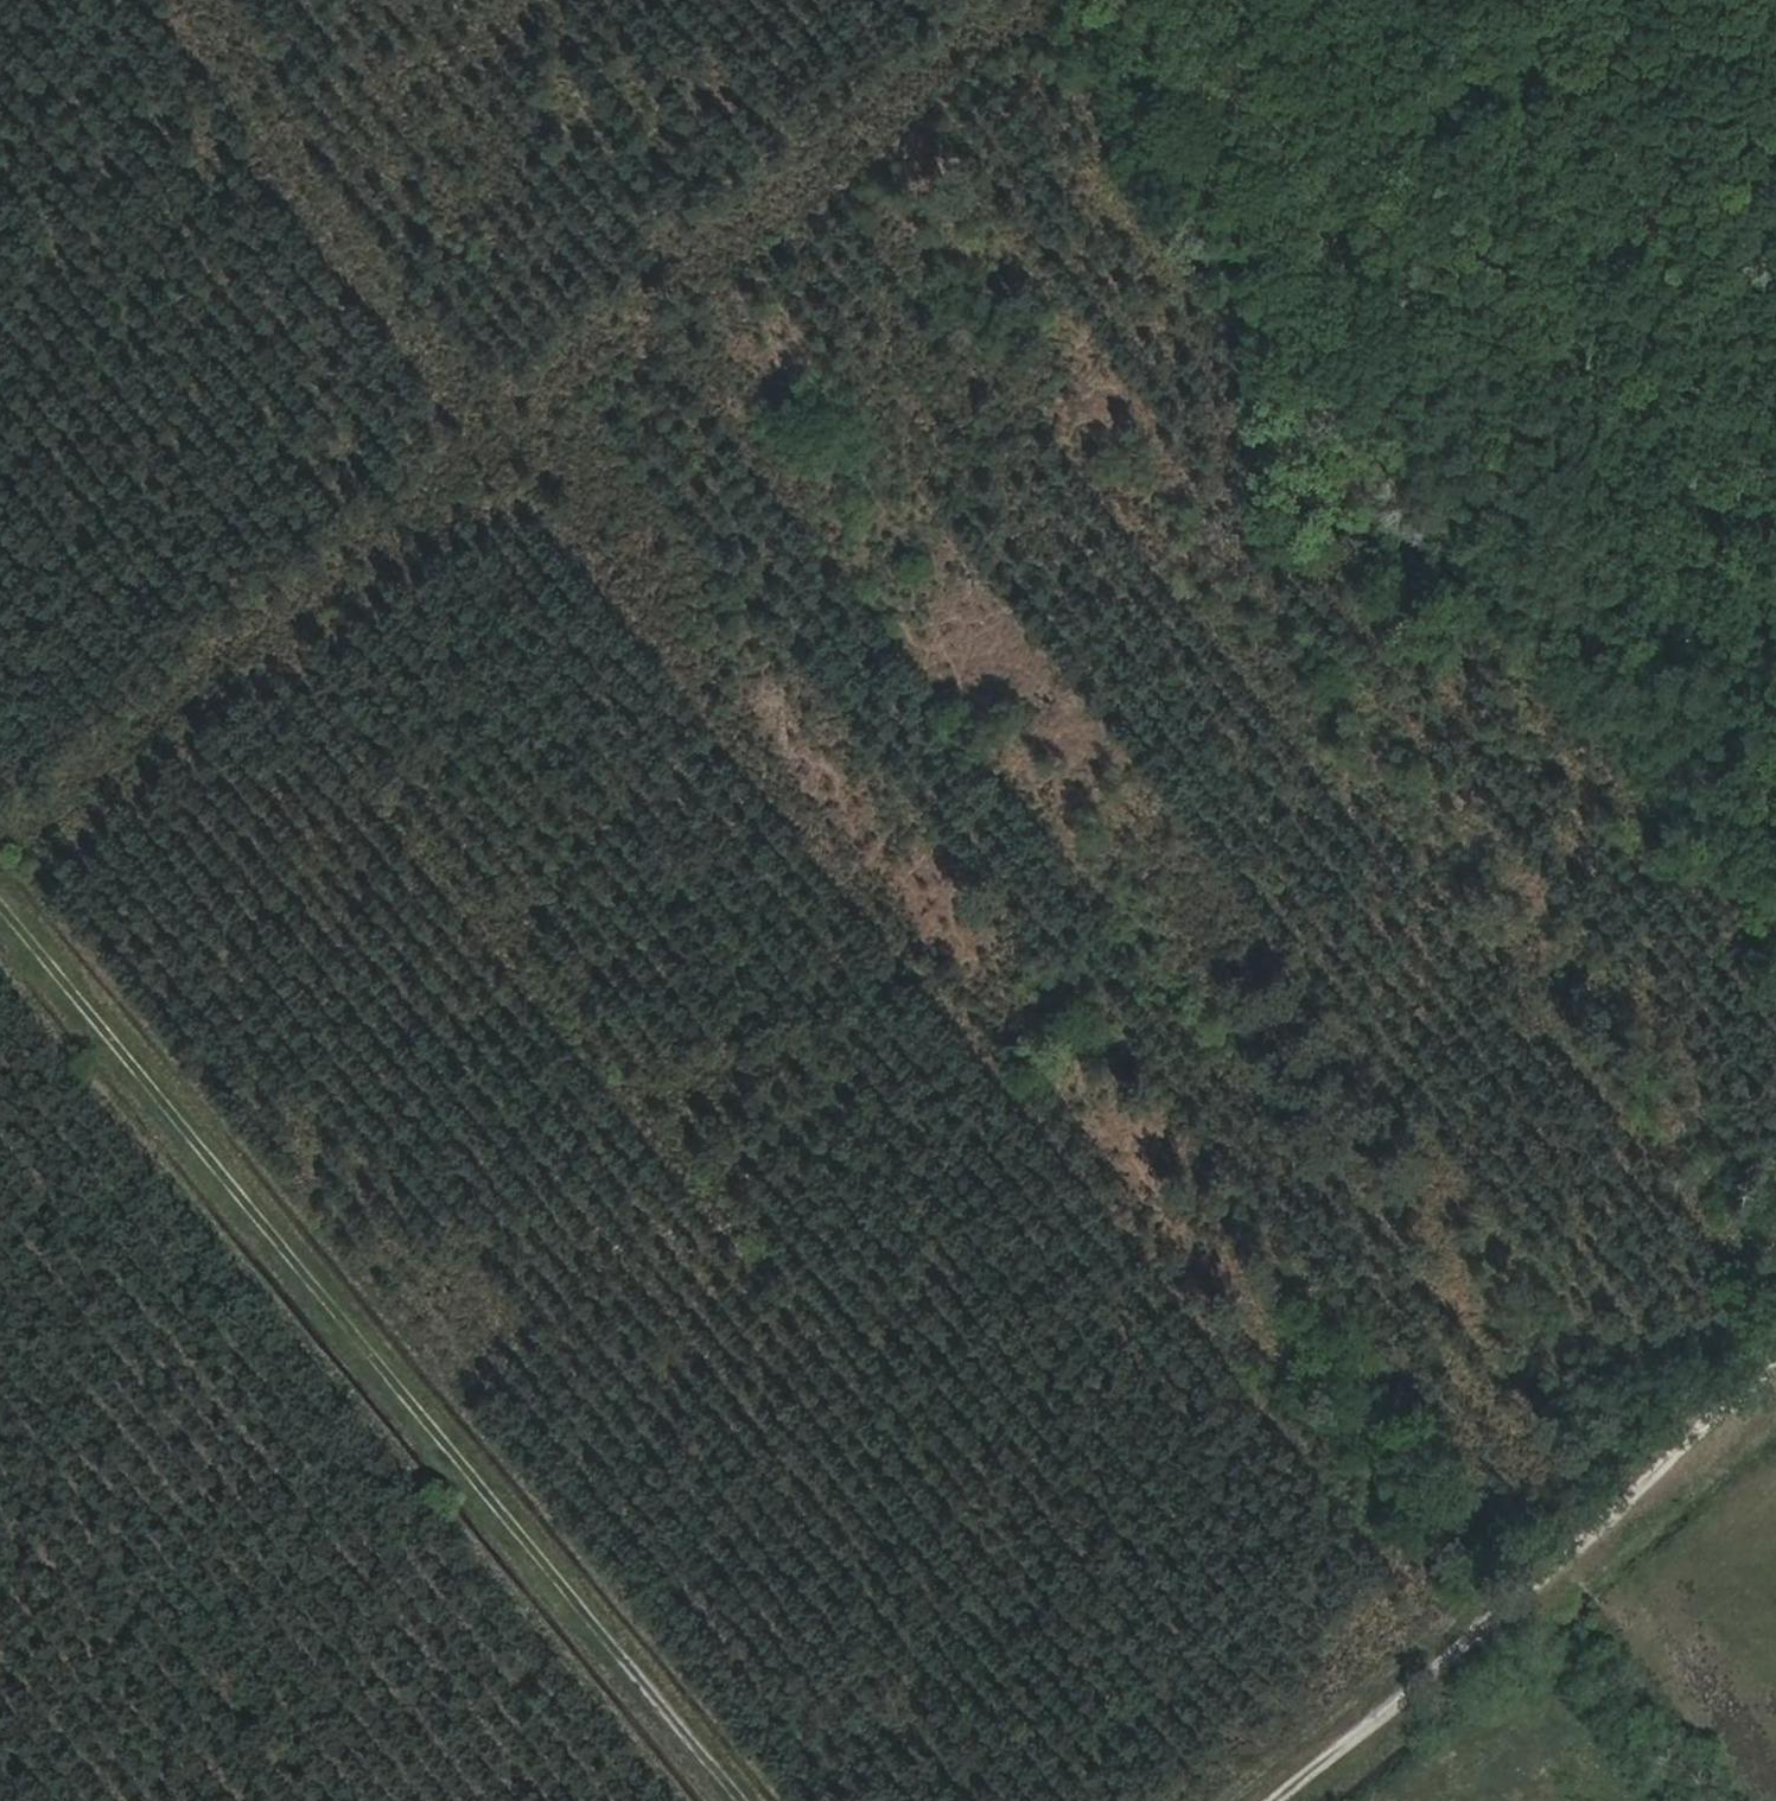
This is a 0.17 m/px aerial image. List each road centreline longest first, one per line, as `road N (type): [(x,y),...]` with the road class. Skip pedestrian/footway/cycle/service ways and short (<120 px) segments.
road 1 (track): [(737,1800),(0,903)]
road 2 (track): [(1775,1388),(1267,1800)]

